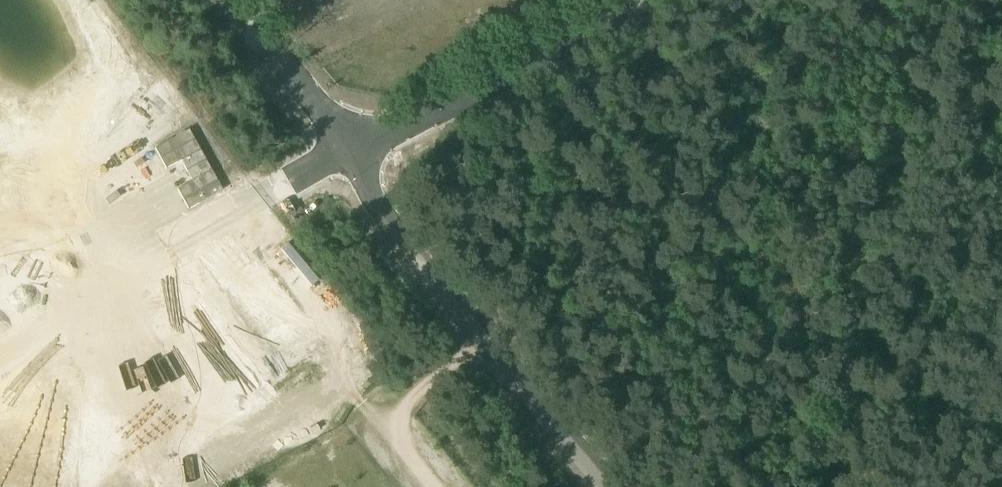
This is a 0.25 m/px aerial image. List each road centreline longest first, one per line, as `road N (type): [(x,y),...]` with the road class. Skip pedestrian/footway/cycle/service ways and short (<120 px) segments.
road 1 (unclassified): [(616,486),(343,152)]
road 2 (unclassified): [(343,152),(634,0)]
road 3 (unclassified): [(220,0),(343,152)]

